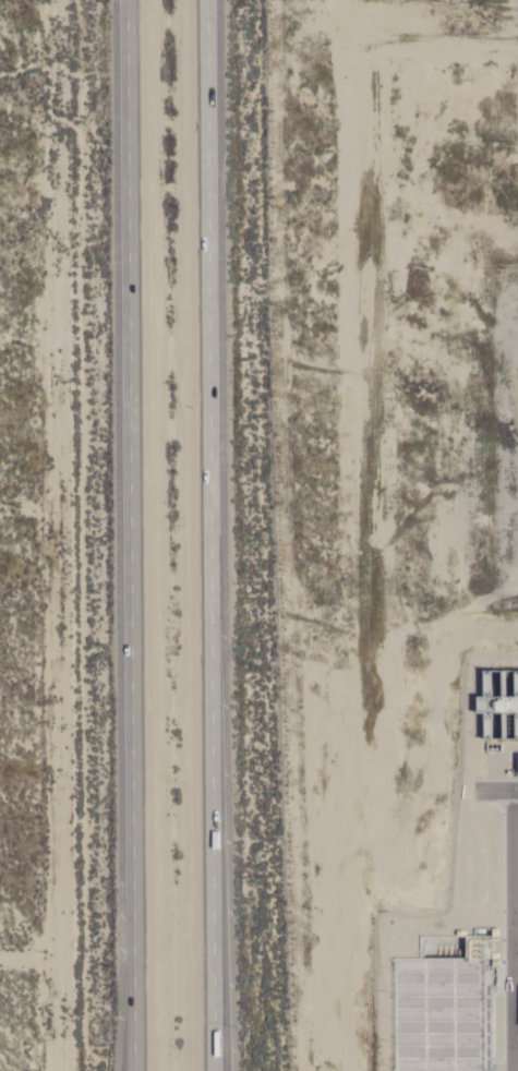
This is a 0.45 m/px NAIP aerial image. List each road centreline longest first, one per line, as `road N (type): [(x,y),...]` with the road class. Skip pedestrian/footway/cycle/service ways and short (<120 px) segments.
road 1 (motorway): [(214,1070),(206,0)]
road 2 (motorway): [(127,0),(134,1070)]

